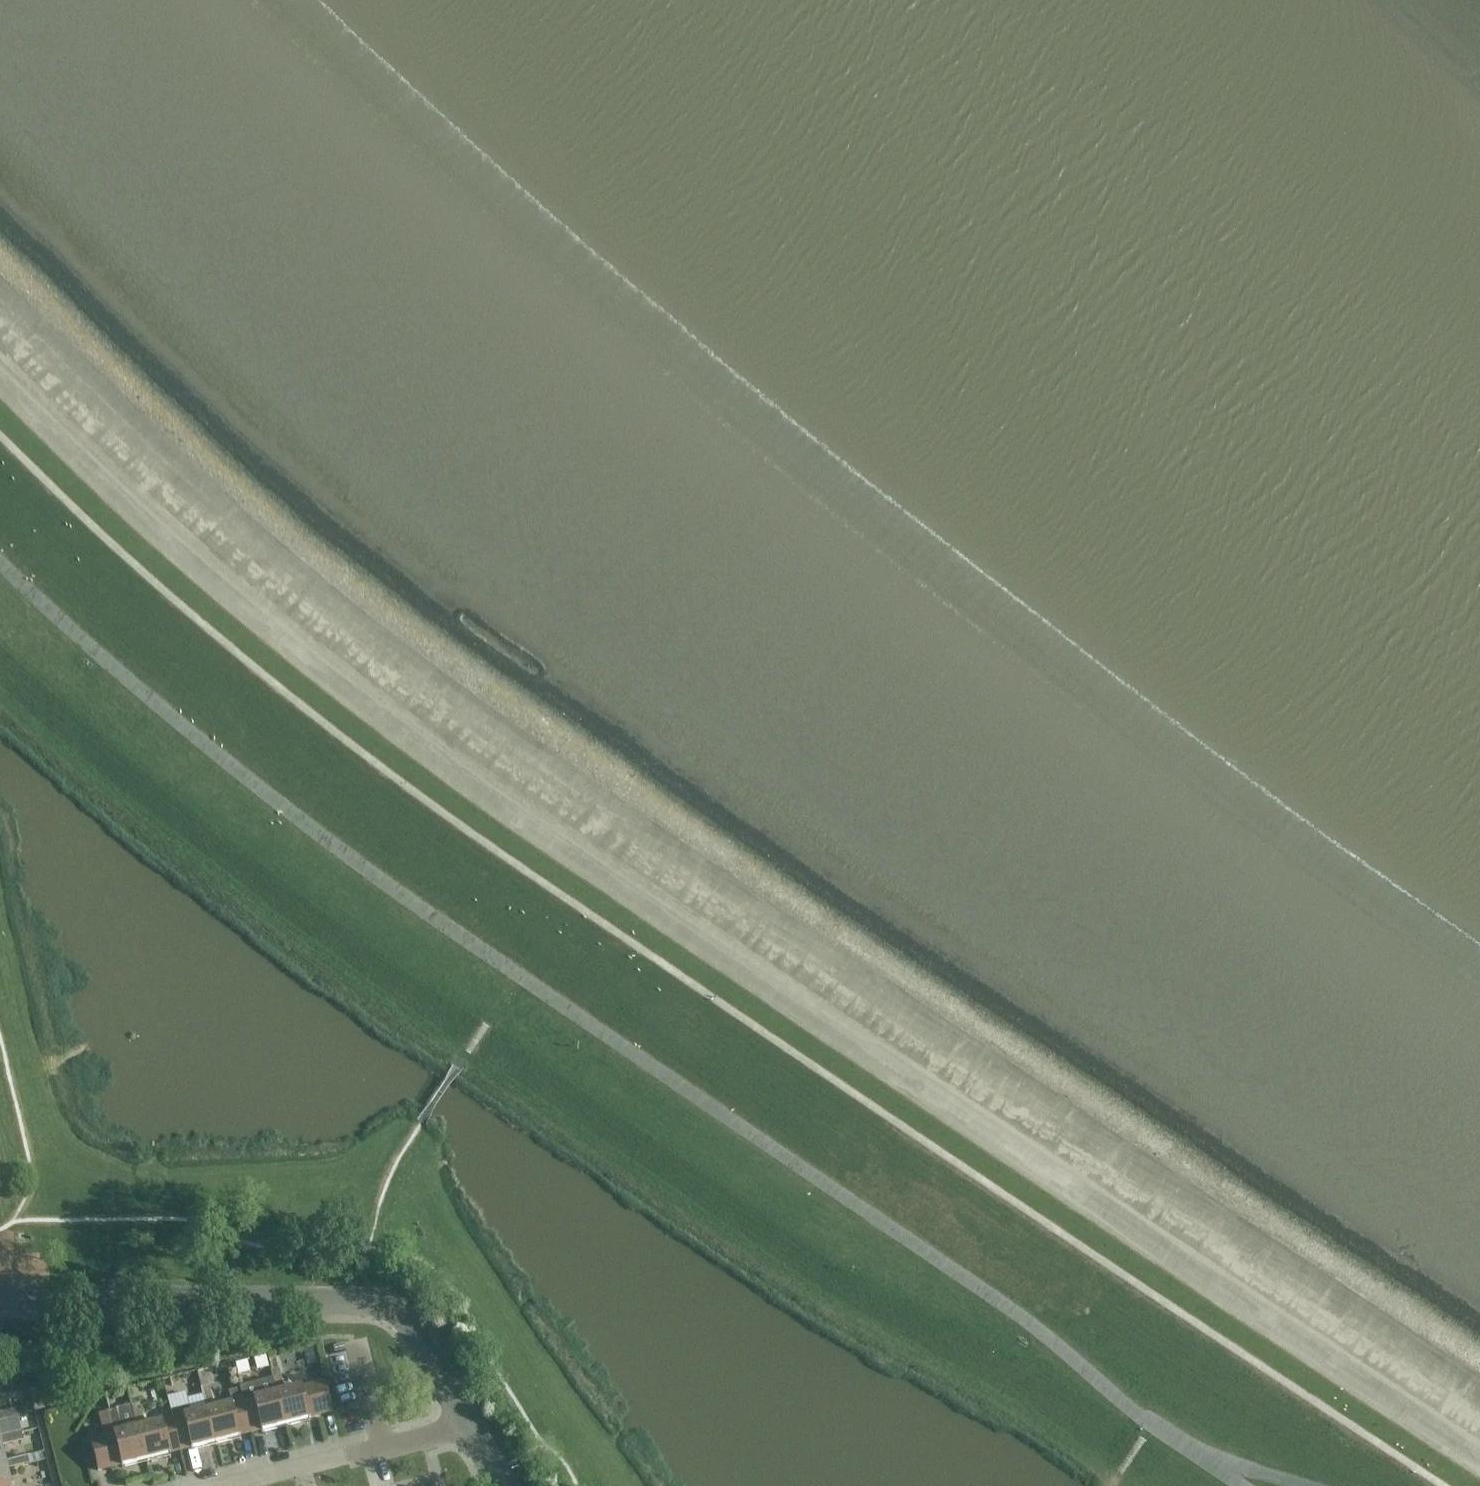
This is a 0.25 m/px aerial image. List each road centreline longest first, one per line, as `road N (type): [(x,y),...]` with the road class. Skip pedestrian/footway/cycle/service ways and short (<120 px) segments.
road 1 (residential): [(468,1426),(408,1333),(376,1309),(0,1307)]
road 2 (residential): [(231,1485),(468,1426)]

